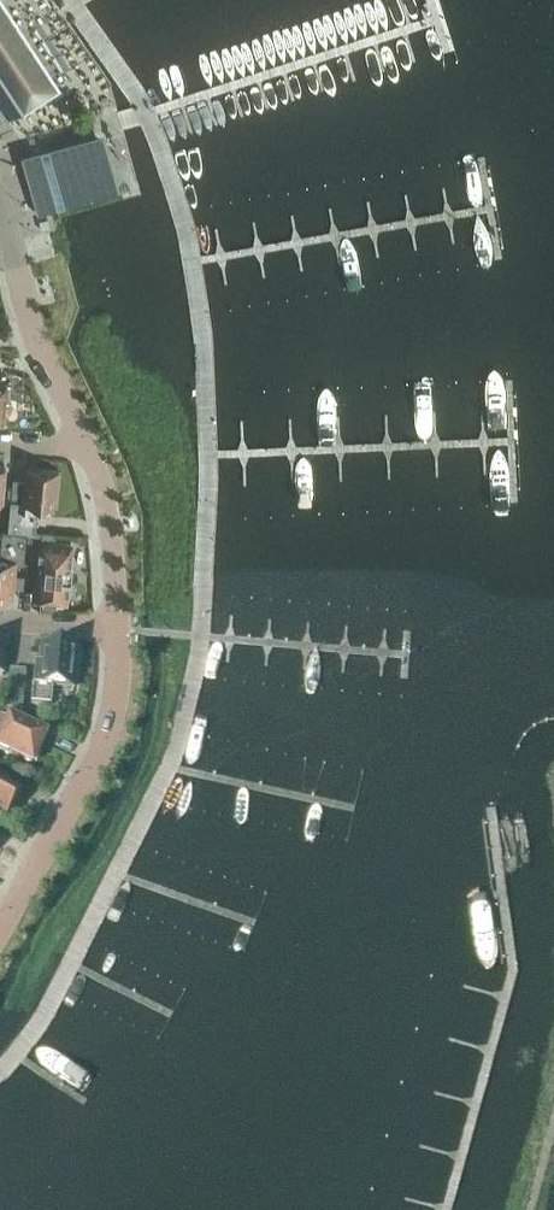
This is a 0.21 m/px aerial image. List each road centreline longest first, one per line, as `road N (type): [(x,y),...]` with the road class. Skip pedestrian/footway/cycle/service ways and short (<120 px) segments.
road 1 (residential): [(0,927),(98,755),(115,695),(117,630)]
road 2 (residential): [(87,448),(35,341),(10,237)]
road 3 (residential): [(117,630),(107,510),(87,448)]

